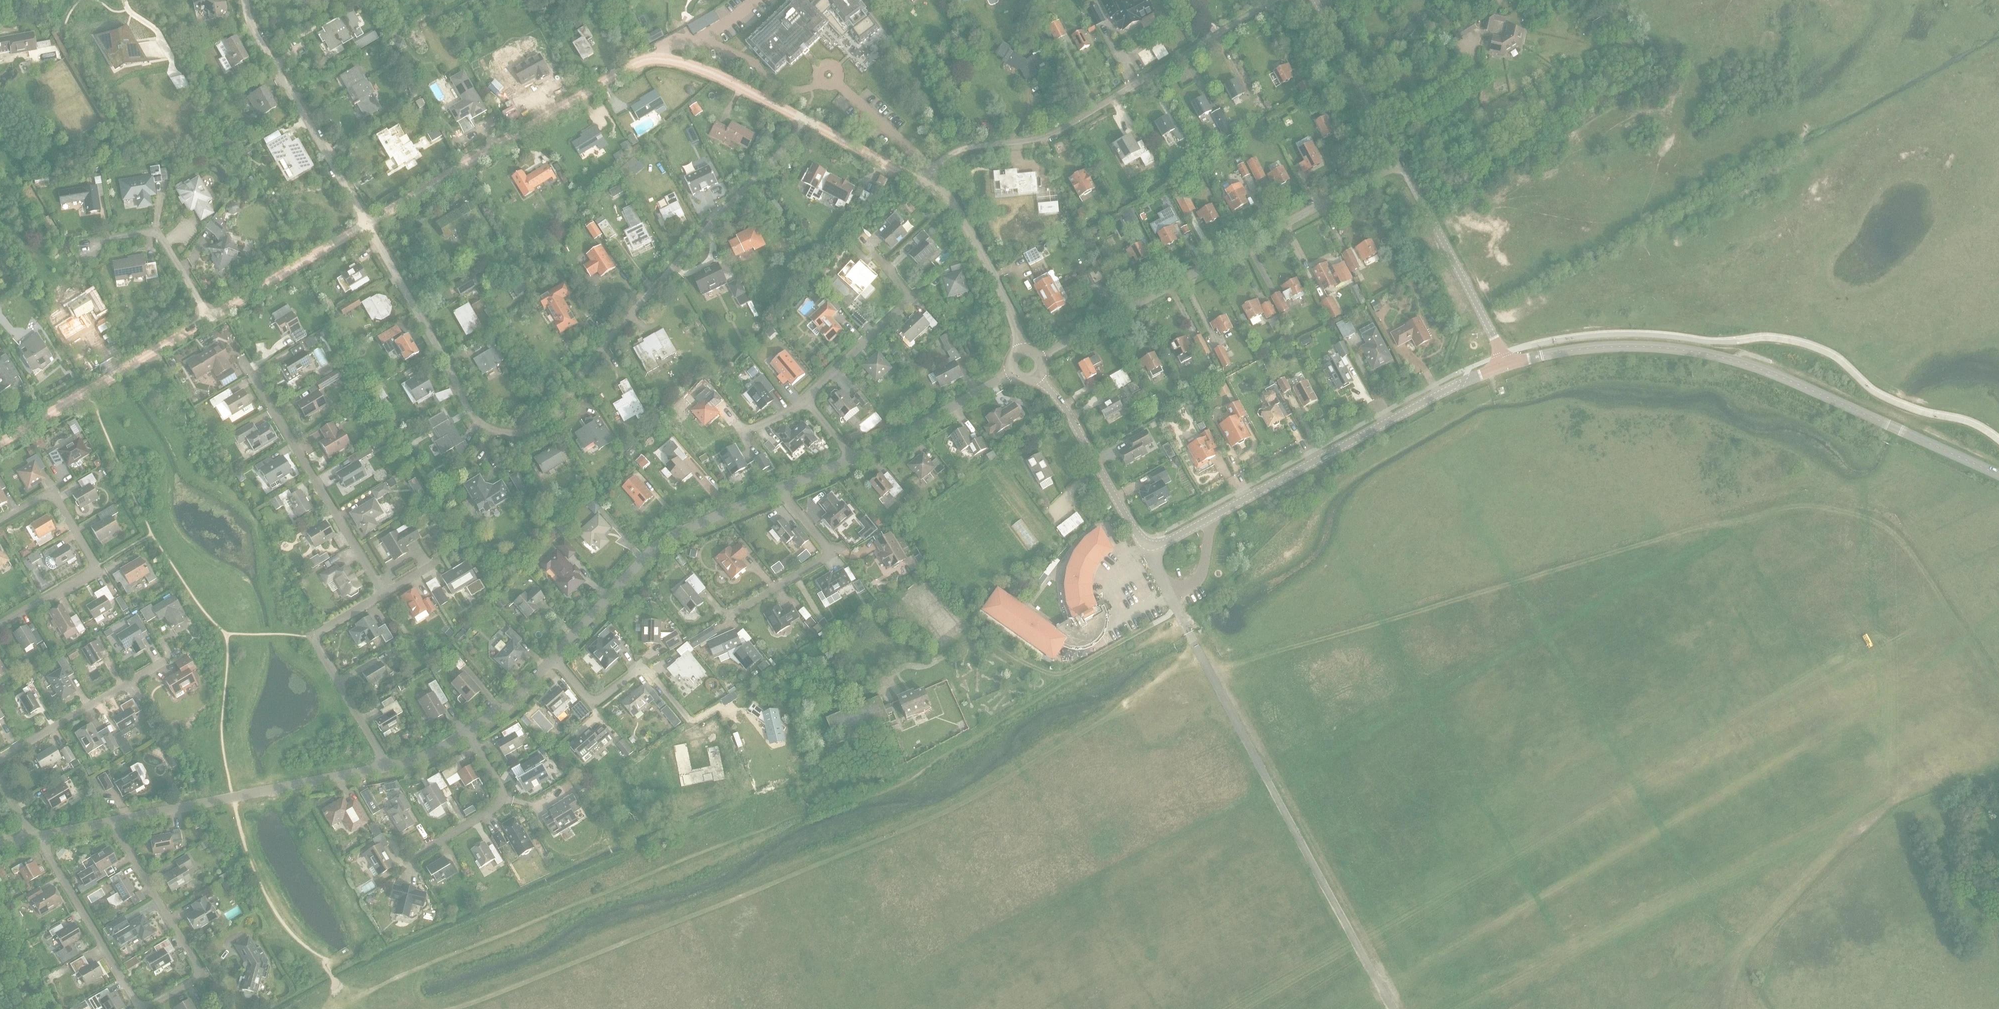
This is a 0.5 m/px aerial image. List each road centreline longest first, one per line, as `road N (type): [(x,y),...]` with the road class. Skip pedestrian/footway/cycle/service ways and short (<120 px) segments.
road 1 (track): [(450,1008),(905,830),(1009,780),(1145,689),(1193,640)]
road 2 (residential): [(367,224),(472,417),(497,431),(533,433),(560,415),(585,365),(805,121)]
road 3 (residential): [(805,121),(704,70),(642,61),(367,224)]
road 4 (residential): [(36,837),(134,1007),(146,1007),(198,975),(112,822)]
road 5 (residential): [(1278,0),(1045,140),(936,162),(919,185)]
road 6 (residential): [(1041,355),(1401,162)]
road 7 (tertiary): [(1148,545),(1505,365)]
road 8 (tertiary): [(1998,475),(1732,359)]
road 9 (residential): [(553,658),(650,553),(778,489)]
road 10 (residential): [(112,822),(388,767)]
road 11 (residential): [(383,594),(248,361)]
road 12 (residential): [(367,224),(255,31),(246,0)]
road 13 (residential): [(0,629),(93,568),(53,498),(0,523)]
road 14 (residential): [(208,319),(0,444)]
road 15 (residential): [(388,767),(315,644),(322,630),(383,594)]
road 16 (residential): [(1505,365),(1401,162)]
road 17 (tertiary): [(1732,359),(1641,344),(1523,361)]
road 18 (tertiary): [(1523,361),(1732,359)]
road 19 (tertiary): [(1148,545),(1038,377)]
road 20 (residential): [(727,617),(827,555),(778,489)]
road 21 (residential): [(1020,348),(996,277),(919,185)]
road 22 (residential): [(0,759),(160,662)]
road 23 (residential): [(367,224),(208,319)]
road 24 (residential): [(411,859),(501,805),(468,732)]
road 25 (residential): [(886,267),(908,297),(906,307),(805,398)]
road 26 (residential): [(1401,162),(1316,0)]
road 27 (residential): [(1010,371),(852,459)]
road 28 (residential): [(678,718),(645,677),(634,676),(595,706),(553,658)]
road 29 (residential): [(208,319),(159,236),(104,239),(86,253)]
road 30 (residential): [(919,185),(805,121)]

